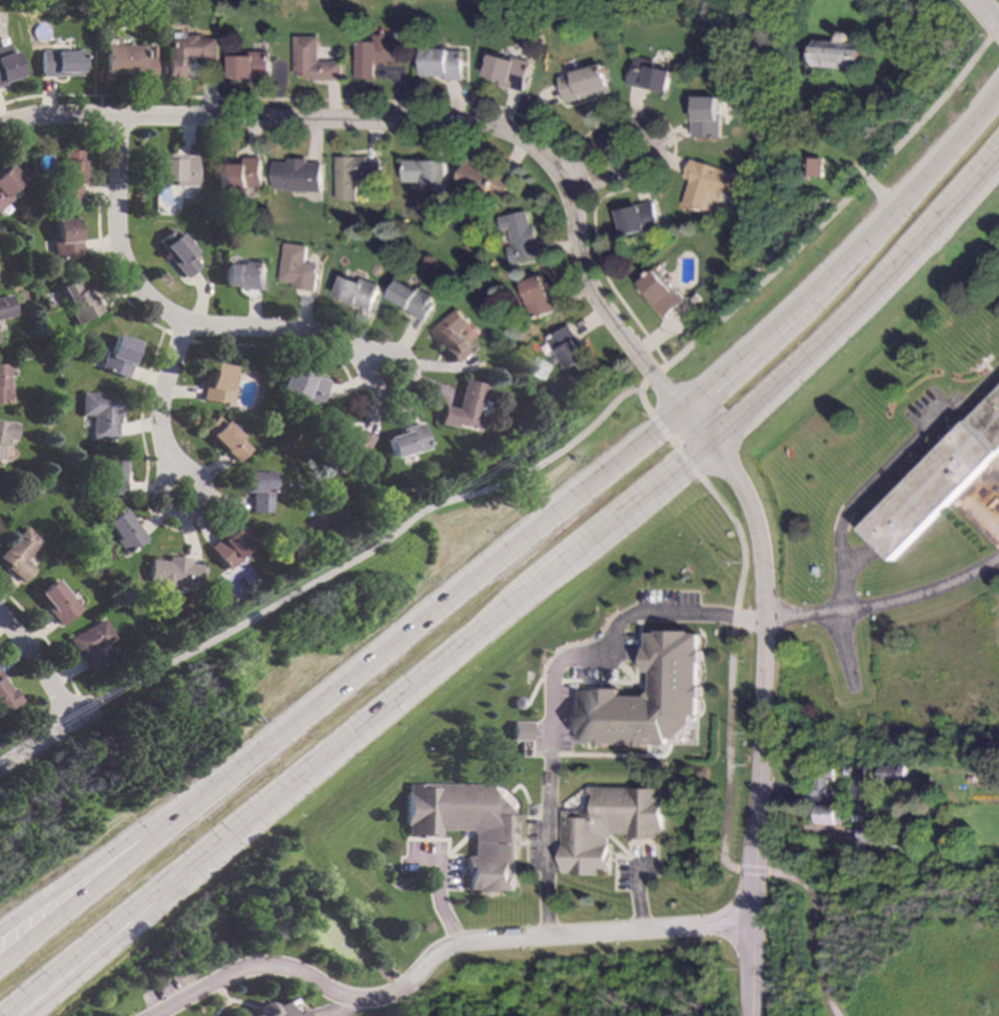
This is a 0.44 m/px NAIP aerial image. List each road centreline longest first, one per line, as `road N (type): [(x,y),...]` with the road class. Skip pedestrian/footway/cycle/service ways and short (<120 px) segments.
road 1 (trunk): [(660,428),(0,965)]
road 2 (residential): [(0,125),(53,114),(461,121),(502,129),(550,162),(572,206),(588,283),(681,409)]
road 3 (trunk): [(186,868),(686,461)]
road 4 (residential): [(751,922),(458,941),(432,953),(395,989),(370,997),(343,996),(297,972),(254,965),(149,1015)]
road 5 (tertiary): [(709,442),(741,486),(760,552),(749,1015)]
road 6 (trunk): [(998,88),(889,222),(660,428)]
road 7 (residential): [(118,115),(118,234),(128,274),(156,305),(186,324),(328,338),(383,374)]
road 8 (trunk): [(686,461),(920,244),(998,157)]
road 9 (trunk): [(268,750),(0,937)]
road 10 (trunk): [(12,1015),(186,868)]
road 11 (residential): [(583,173),(595,149),(621,128),(654,134),(657,155),(643,168),(583,173),(563,183)]
road 12 (residential): [(186,324),(158,407),(157,433),(179,494)]
road 13 (residential): [(69,721),(0,617)]

